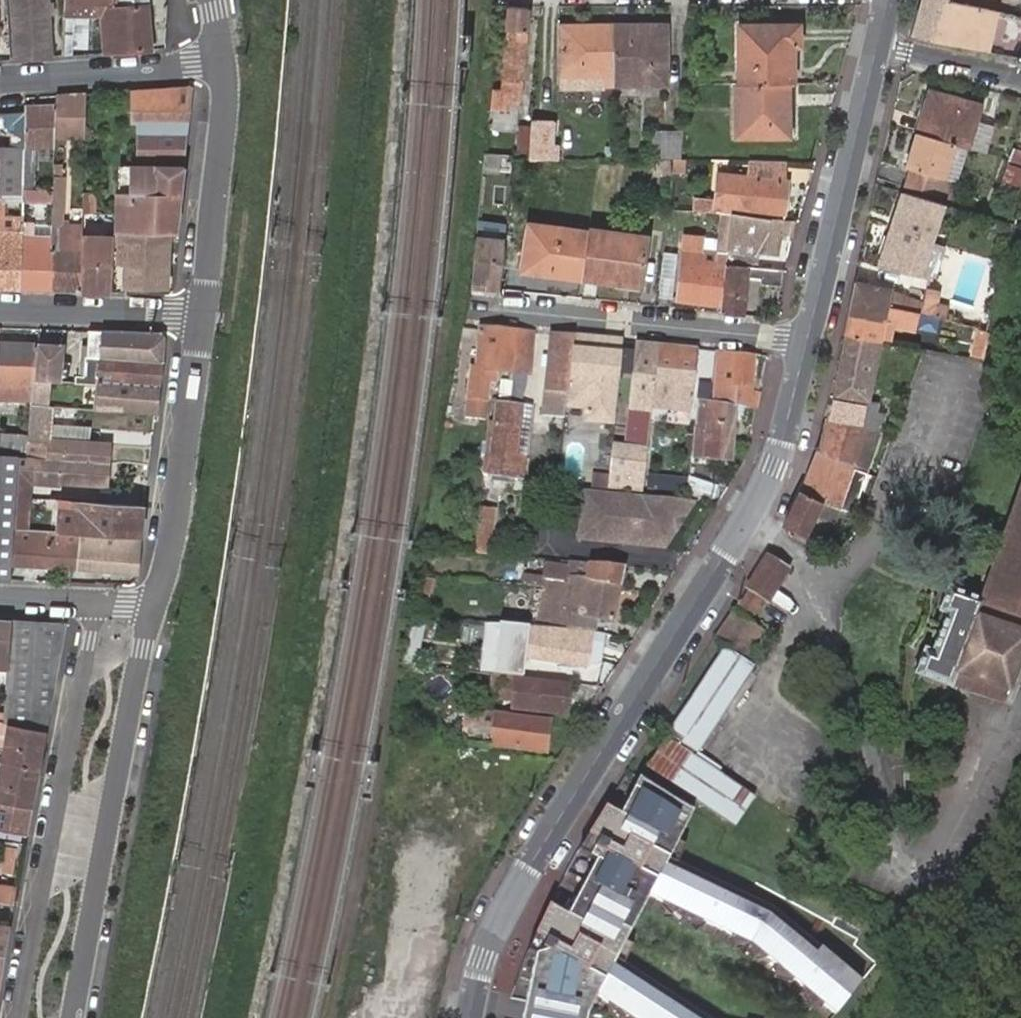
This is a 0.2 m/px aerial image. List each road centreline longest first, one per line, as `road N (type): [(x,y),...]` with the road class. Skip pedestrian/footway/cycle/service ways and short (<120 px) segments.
road 1 (tertiary): [(473,1017),(493,938),(776,466),(810,343)]
road 2 (residential): [(153,609),(76,1017)]
road 3 (residential): [(810,343),(483,309)]
road 4 (tertiary): [(810,343),(877,46)]
road 5 (residential): [(201,317),(174,543),(153,609)]
road 6 (residential): [(222,60),(226,95),(201,317)]
road 7 (residential): [(222,60),(0,81)]
road 8 (residential): [(0,310),(201,317)]
road 9 (residential): [(0,599),(153,609)]
road 10 (residential): [(877,46),(1020,78)]

